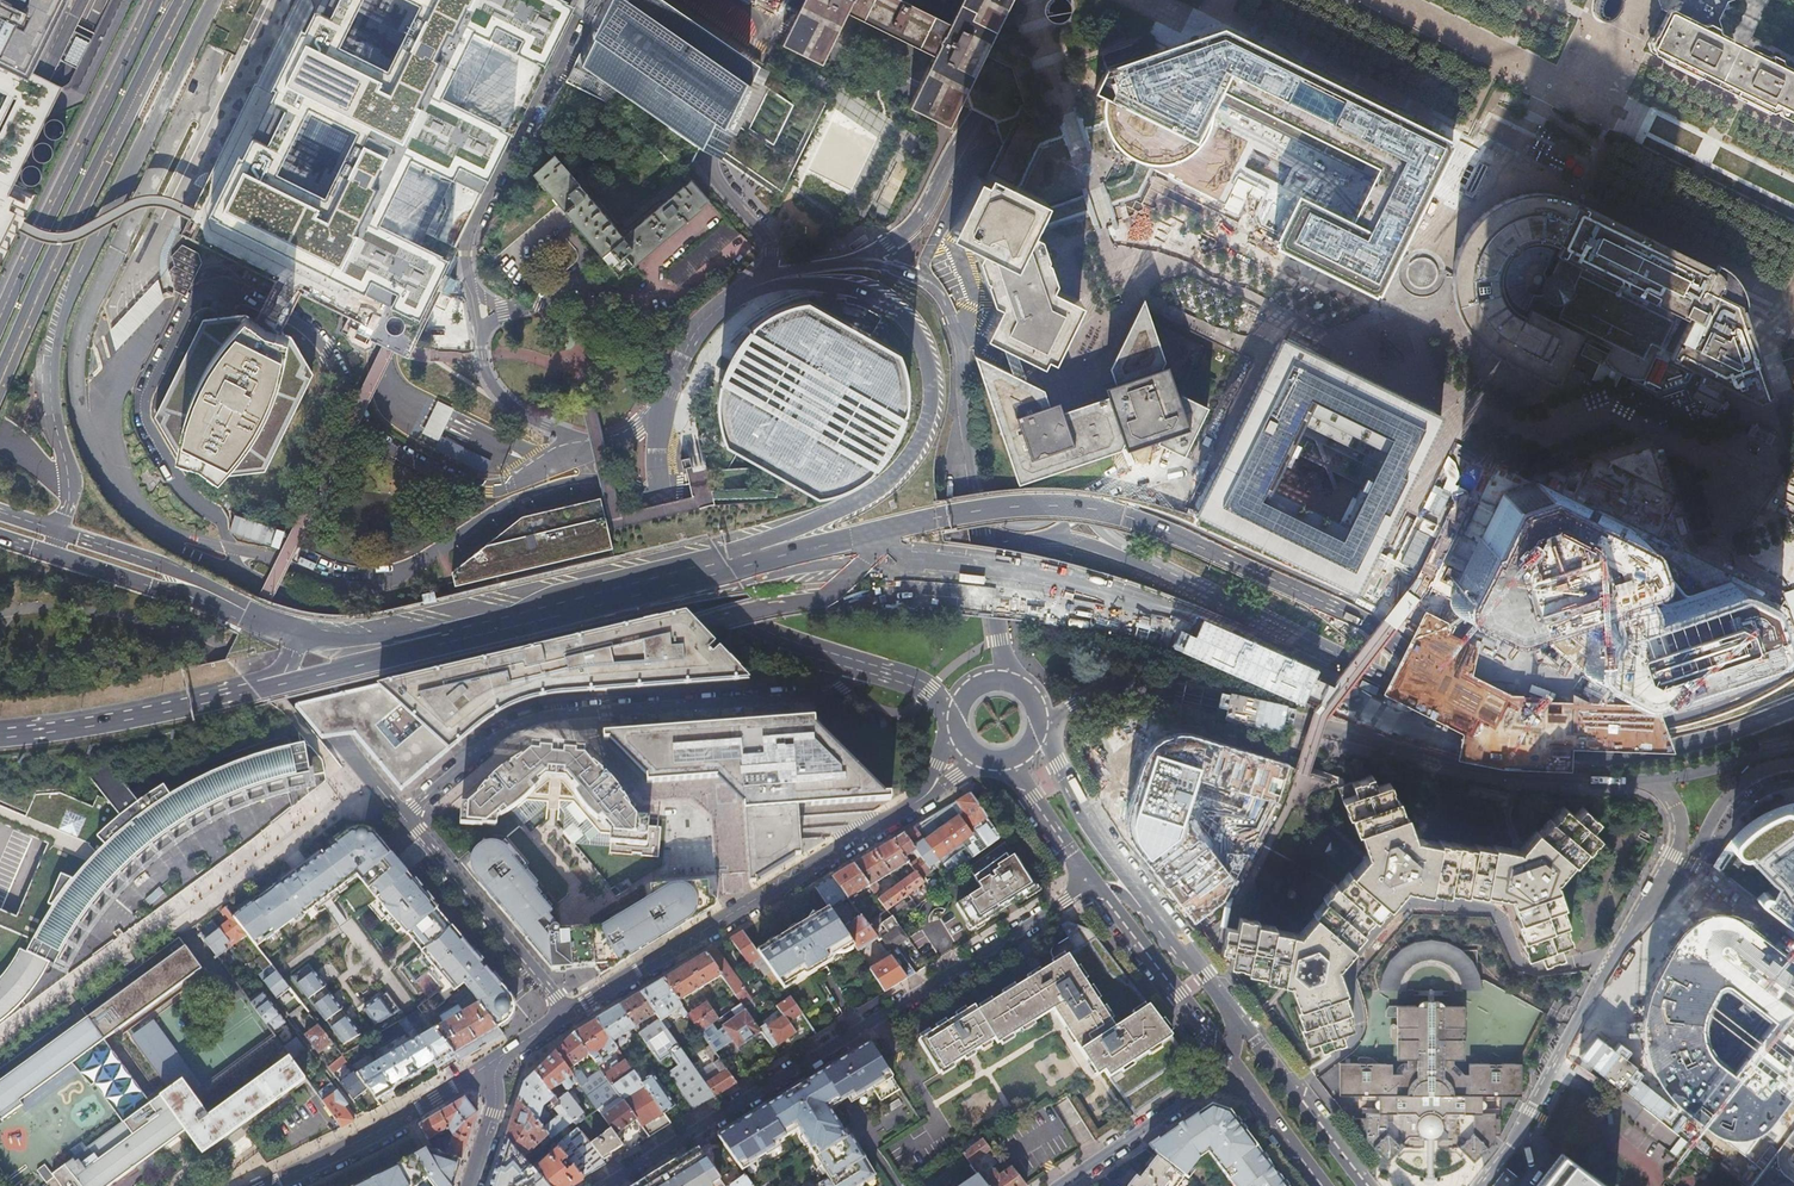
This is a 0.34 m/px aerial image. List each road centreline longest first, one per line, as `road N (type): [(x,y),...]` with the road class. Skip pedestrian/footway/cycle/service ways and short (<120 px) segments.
road 1 (residential): [(1114,0),(1782,332)]
road 2 (unclassified): [(517,622),(609,580),(821,519),(881,489),(906,463),(930,407),(928,365),(915,329),(857,289),(766,283)]
road 3 (residential): [(241,577),(353,620),(493,655),(536,654),(826,598)]
road 4 (residential): [(1091,885),(597,1185)]
road 5 (unclassified): [(766,283),(714,312),(678,364),(658,440),(661,487),(692,569),(723,607),(773,638),(871,669)]
road 6 (unclassified): [(1793,764),(1762,770),(1727,796),(1678,884),(1603,975),(1522,1126),(1480,1185)]
road 7 (residential): [(211,0),(59,322),(49,387),(72,497)]
road 8 (residential): [(404,819),(505,731),(528,721),(798,698),(871,669)]
road 9 (primary): [(0,735),(162,710),(489,630)]
road 10 (residential): [(826,598),(1035,605),(1313,682)]
road 11 (motorway): [(1375,45),(1793,248)]
road 12 (secondary): [(993,591),(1002,562),(1018,547),(1069,539),(1388,668)]
road 13 (residential): [(993,591),(960,347),(945,302),(931,282),(899,269),(826,267)]
road 14 (tertiary): [(0,375),(182,0)]
road 15 (tertiary): [(568,1015),(920,801)]
road 16 (primary): [(893,526),(1001,505),(1081,506),(1206,545),(1278,578)]
road 17 (motorway): [(1793,167),(1442,0)]
road 18 (primary): [(517,622),(893,526)]
road 19 (unclassified): [(1064,0),(1037,54),(962,143),(922,219),(888,244),(826,267)]
road 20 (tertiary): [(155,0),(0,318)]
road 21 (secondary): [(1195,963),(1094,830),(1043,725)]
road 22 (tertiary): [(260,1185),(487,1066)]
road 23 (residential): [(568,1015),(404,819)]
road 24 (primary): [(242,613),(340,643),(489,630)]
road 25 (secondary): [(1368,1185),(1224,1001)]
road 26 (secondary): [(1091,885),(1228,1067)]
road 27 (residential): [(1057,1185),(1228,1067)]
road 28 (primary): [(242,613),(184,574),(60,531)]
road 29 (primary): [(51,555),(242,613)]
road 30 (secondary): [(1388,668),(1516,722),(1559,731)]
road 31 (residential): [(1793,81),(1630,0)]
road 32 (primary): [(1650,722),(1740,695),(1793,659)]
road 33 (primary): [(1226,0),(1375,45)]
road 34 (secondary): [(997,765),(1023,784),(1091,885)]
road 35 (secondary): [(1228,1067),(1323,1185)]
road 36 (secondary): [(1278,578),(1388,668)]
road 37 (primary): [(1659,746),(1793,704)]
road 38 (secondary): [(1195,963),(1172,956),(1130,901),(1091,885)]
road 39 (residential): [(471,1185),(496,1107),(487,1066)]

